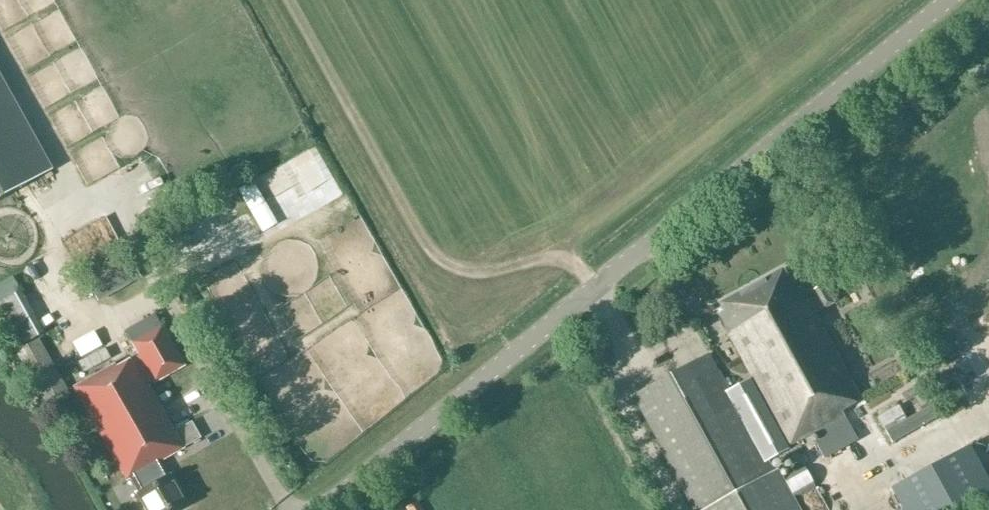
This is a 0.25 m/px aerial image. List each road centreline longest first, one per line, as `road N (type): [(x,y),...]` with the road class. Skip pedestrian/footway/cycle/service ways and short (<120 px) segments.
road 1 (tertiary): [(327,509),(954,0)]

